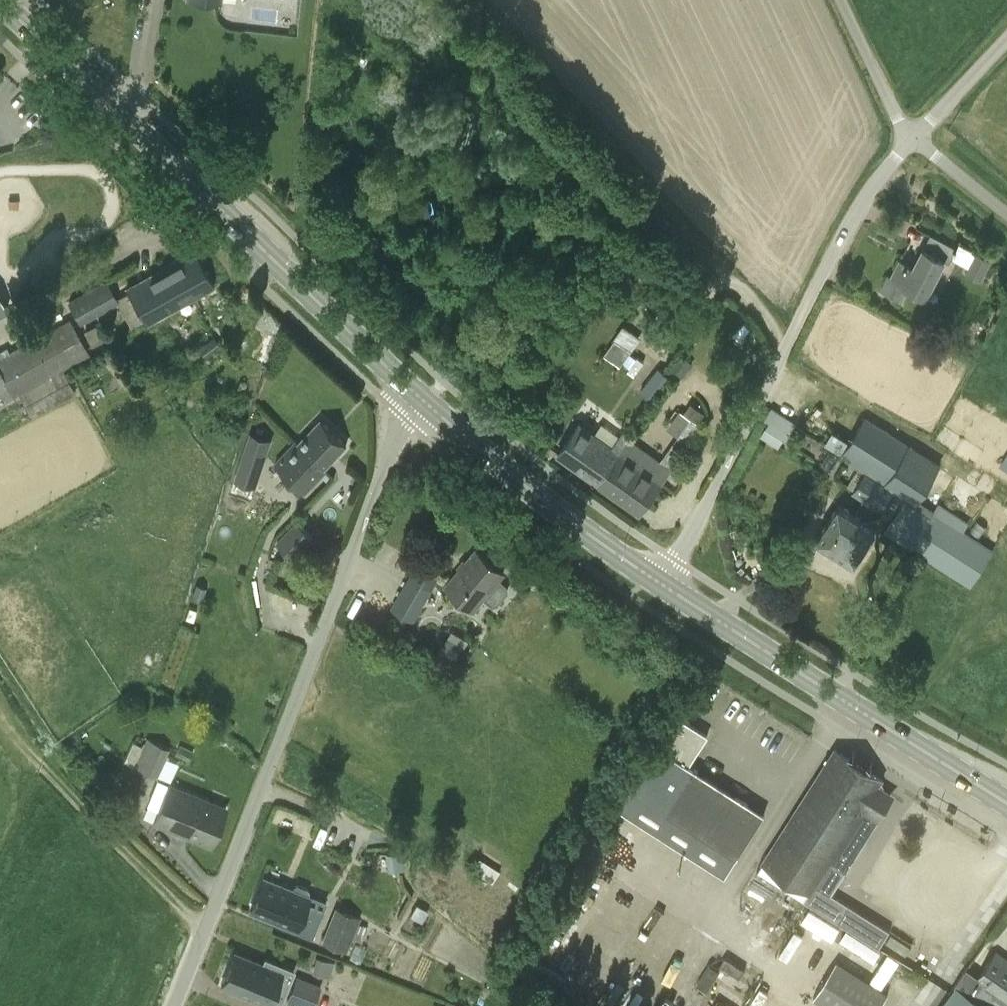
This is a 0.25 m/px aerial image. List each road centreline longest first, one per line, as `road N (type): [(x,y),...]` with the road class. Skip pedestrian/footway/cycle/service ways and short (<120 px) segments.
road 1 (unclassified): [(173,1005),(413,394)]
road 2 (primary): [(413,394),(0,4)]
road 3 (unclassified): [(666,583),(860,201),(914,138)]
road 4 (primary): [(1006,800),(666,583)]
road 5 (primary): [(666,583),(413,394)]
road 6 (unclassified): [(843,0),(914,138)]
road 7 (unclassified): [(914,138),(1006,42)]

